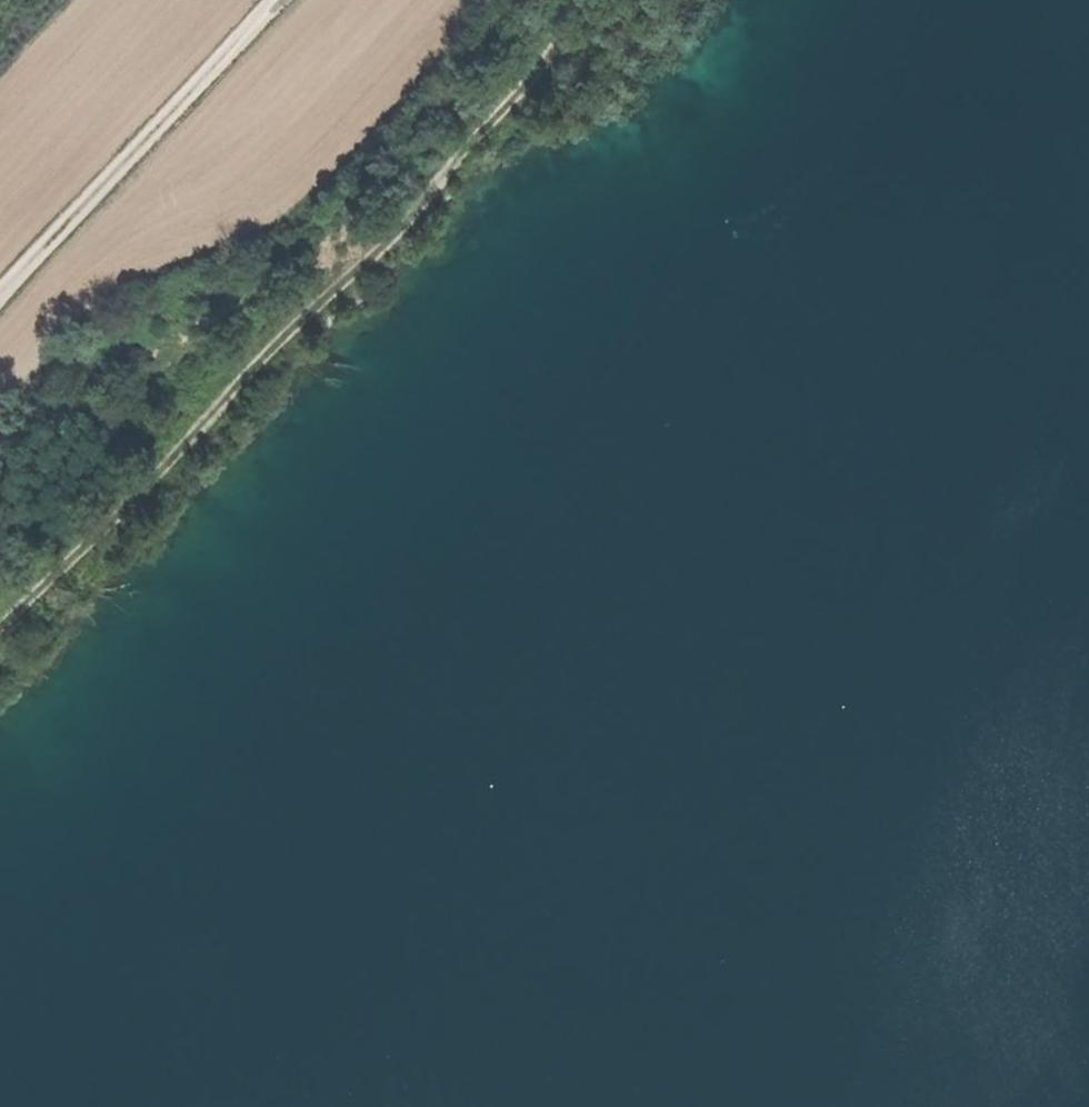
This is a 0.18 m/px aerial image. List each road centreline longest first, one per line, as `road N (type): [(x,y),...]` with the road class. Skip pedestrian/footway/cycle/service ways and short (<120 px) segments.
road 1 (track): [(586,0),(514,101),(374,254),(0,628)]
road 2 (track): [(279,0),(0,303)]

